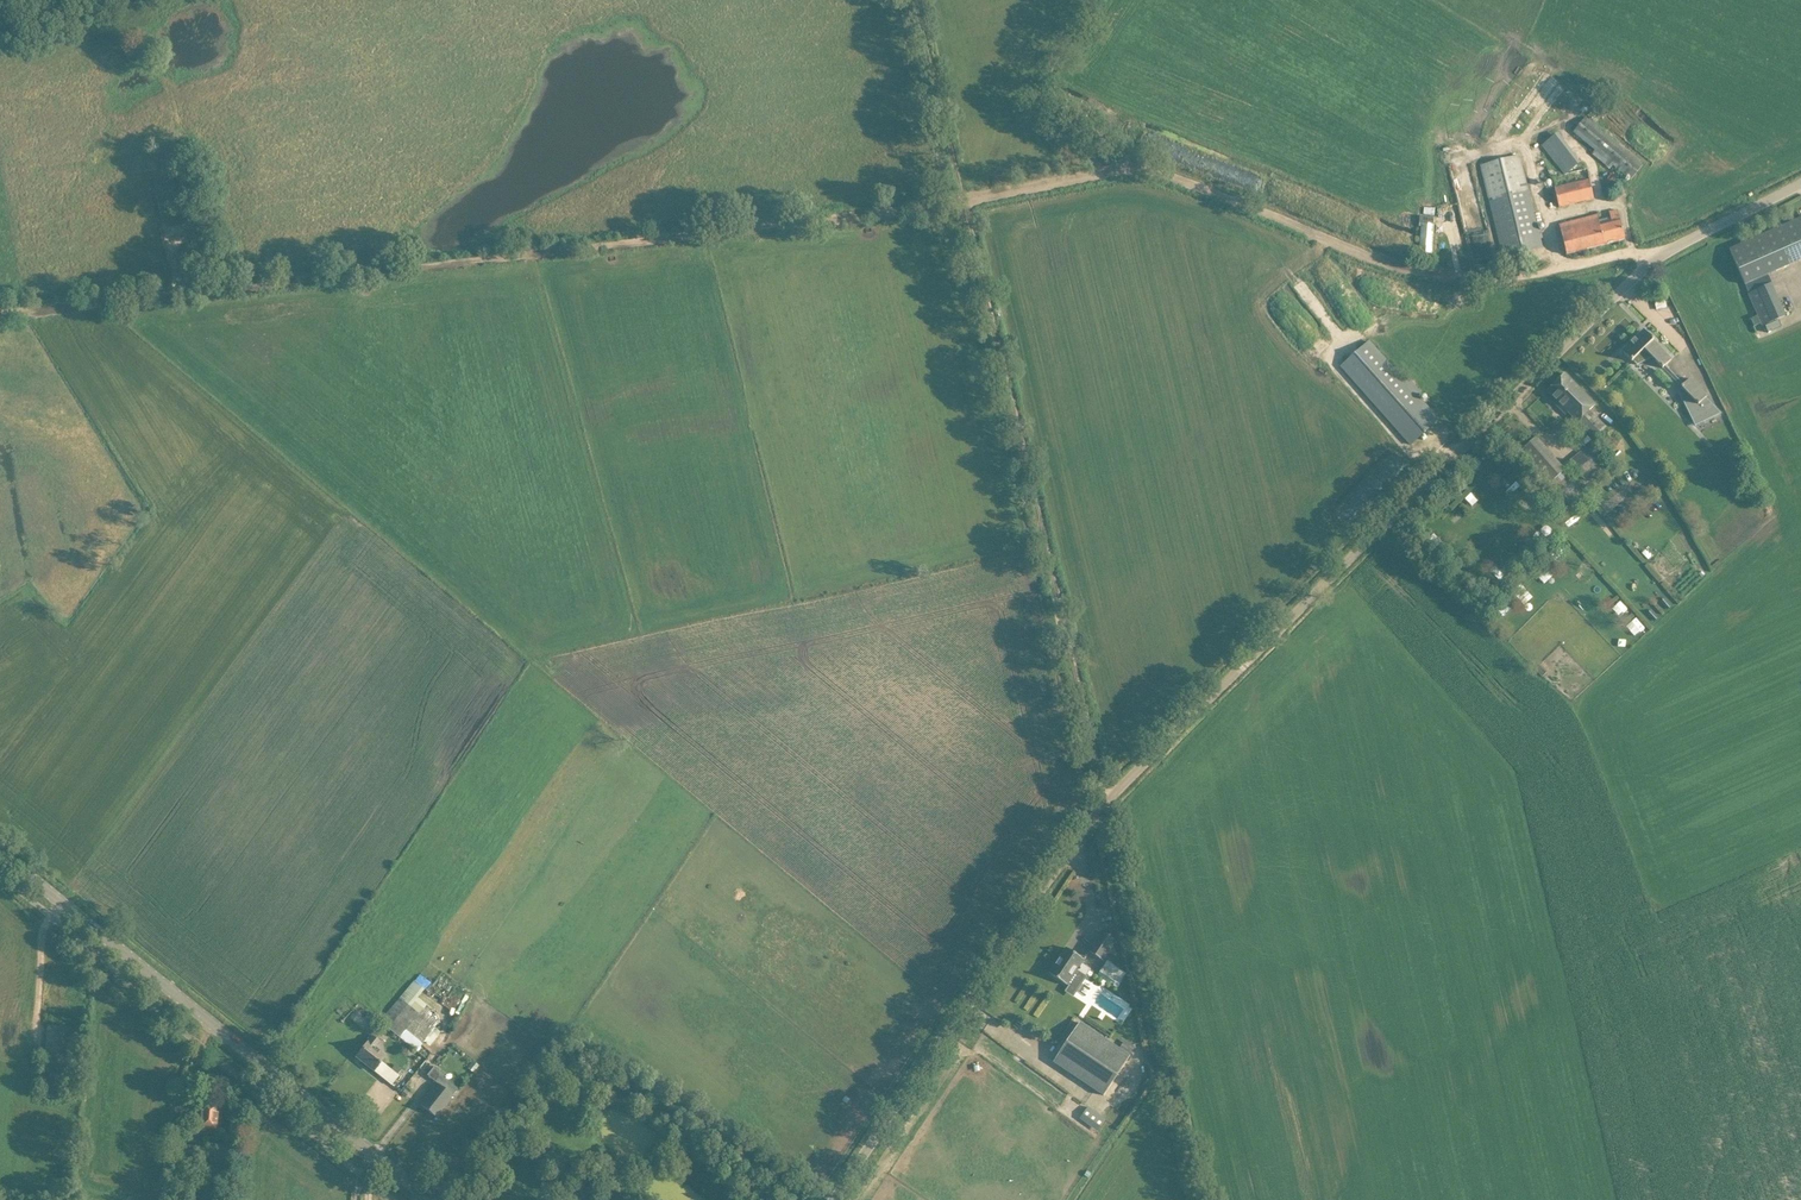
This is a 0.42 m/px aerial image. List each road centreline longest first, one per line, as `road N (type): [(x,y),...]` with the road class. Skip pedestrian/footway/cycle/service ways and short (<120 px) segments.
road 1 (unclassified): [(838,1199),(1122,785),(1676,245),(1800,189)]
road 2 (track): [(969,203),(1104,805),(1204,1199)]
road 3 (track): [(969,203),(0,315)]
road 4 (track): [(969,203),(1138,173),(1383,264),(1480,279),(1676,245)]
road 5 (tertiary): [(426,1199),(0,861)]
road 6 (track): [(919,0),(969,203)]

